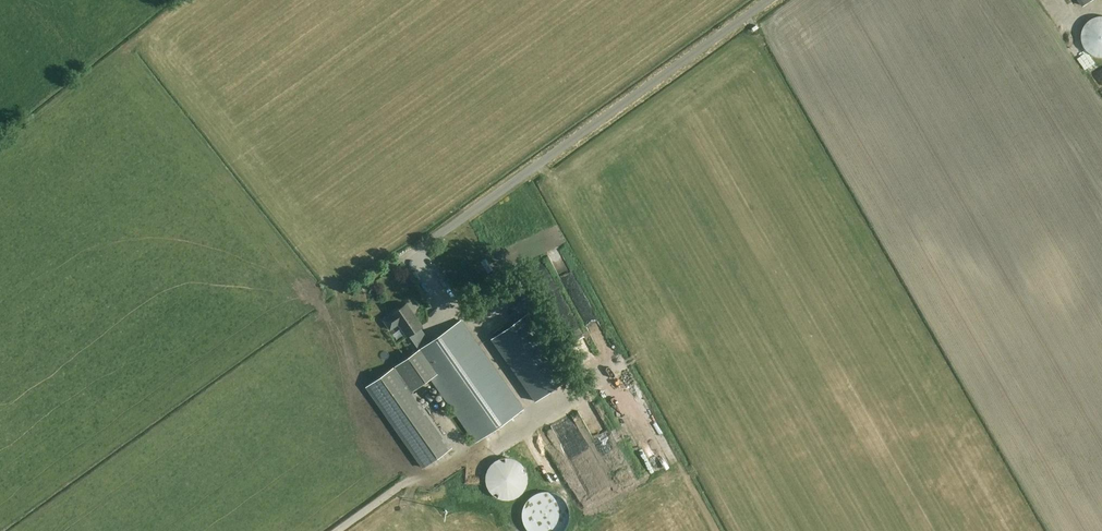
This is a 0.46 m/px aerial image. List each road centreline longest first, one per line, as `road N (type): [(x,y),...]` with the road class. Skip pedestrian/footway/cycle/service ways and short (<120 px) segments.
road 1 (unclassified): [(397,260),(762,0)]
road 2 (track): [(532,409),(593,375),(675,458),(715,530)]
road 3 (track): [(415,477),(354,386),(338,300)]

